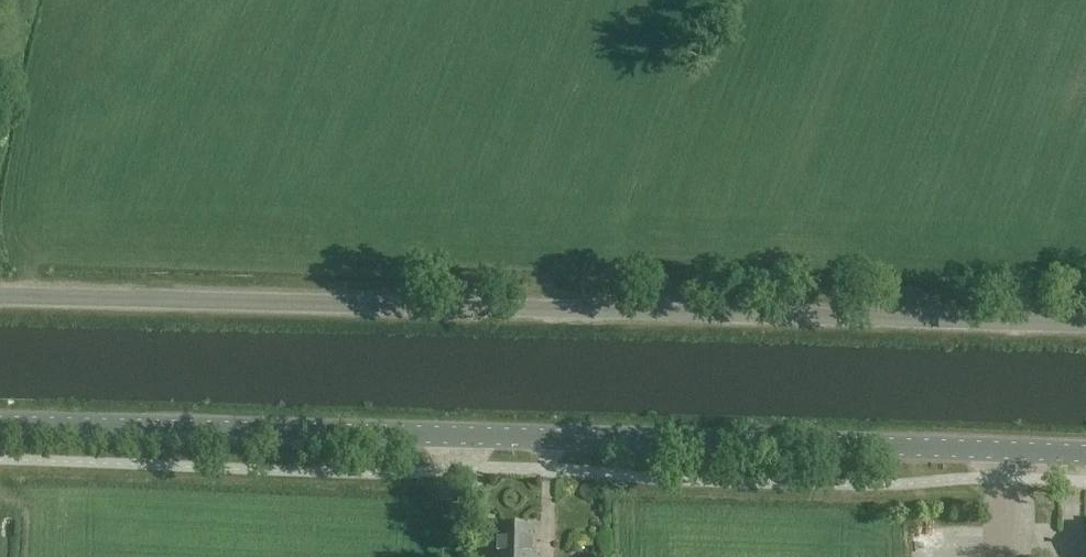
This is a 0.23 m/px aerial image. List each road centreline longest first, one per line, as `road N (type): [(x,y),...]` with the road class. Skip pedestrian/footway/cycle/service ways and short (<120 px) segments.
road 1 (tertiary): [(1085,455),(0,424)]
road 2 (unclassified): [(1085,322),(0,294)]

